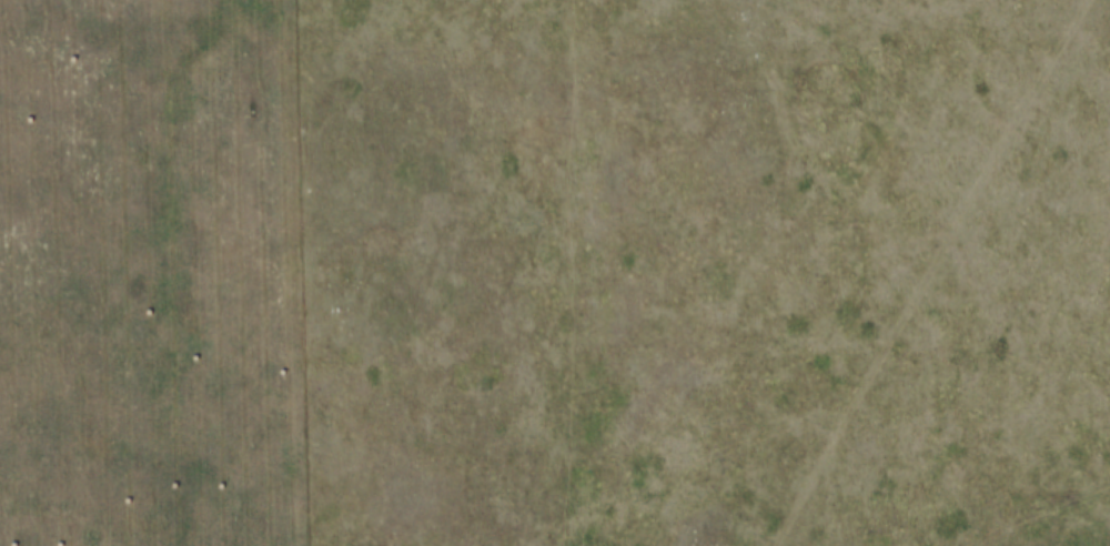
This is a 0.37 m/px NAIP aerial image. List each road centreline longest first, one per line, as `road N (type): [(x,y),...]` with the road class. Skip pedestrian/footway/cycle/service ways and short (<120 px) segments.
road 1 (track): [(781,545),(899,321),(1096,0)]
road 2 (track): [(1109,491),(1047,508),(977,545)]

